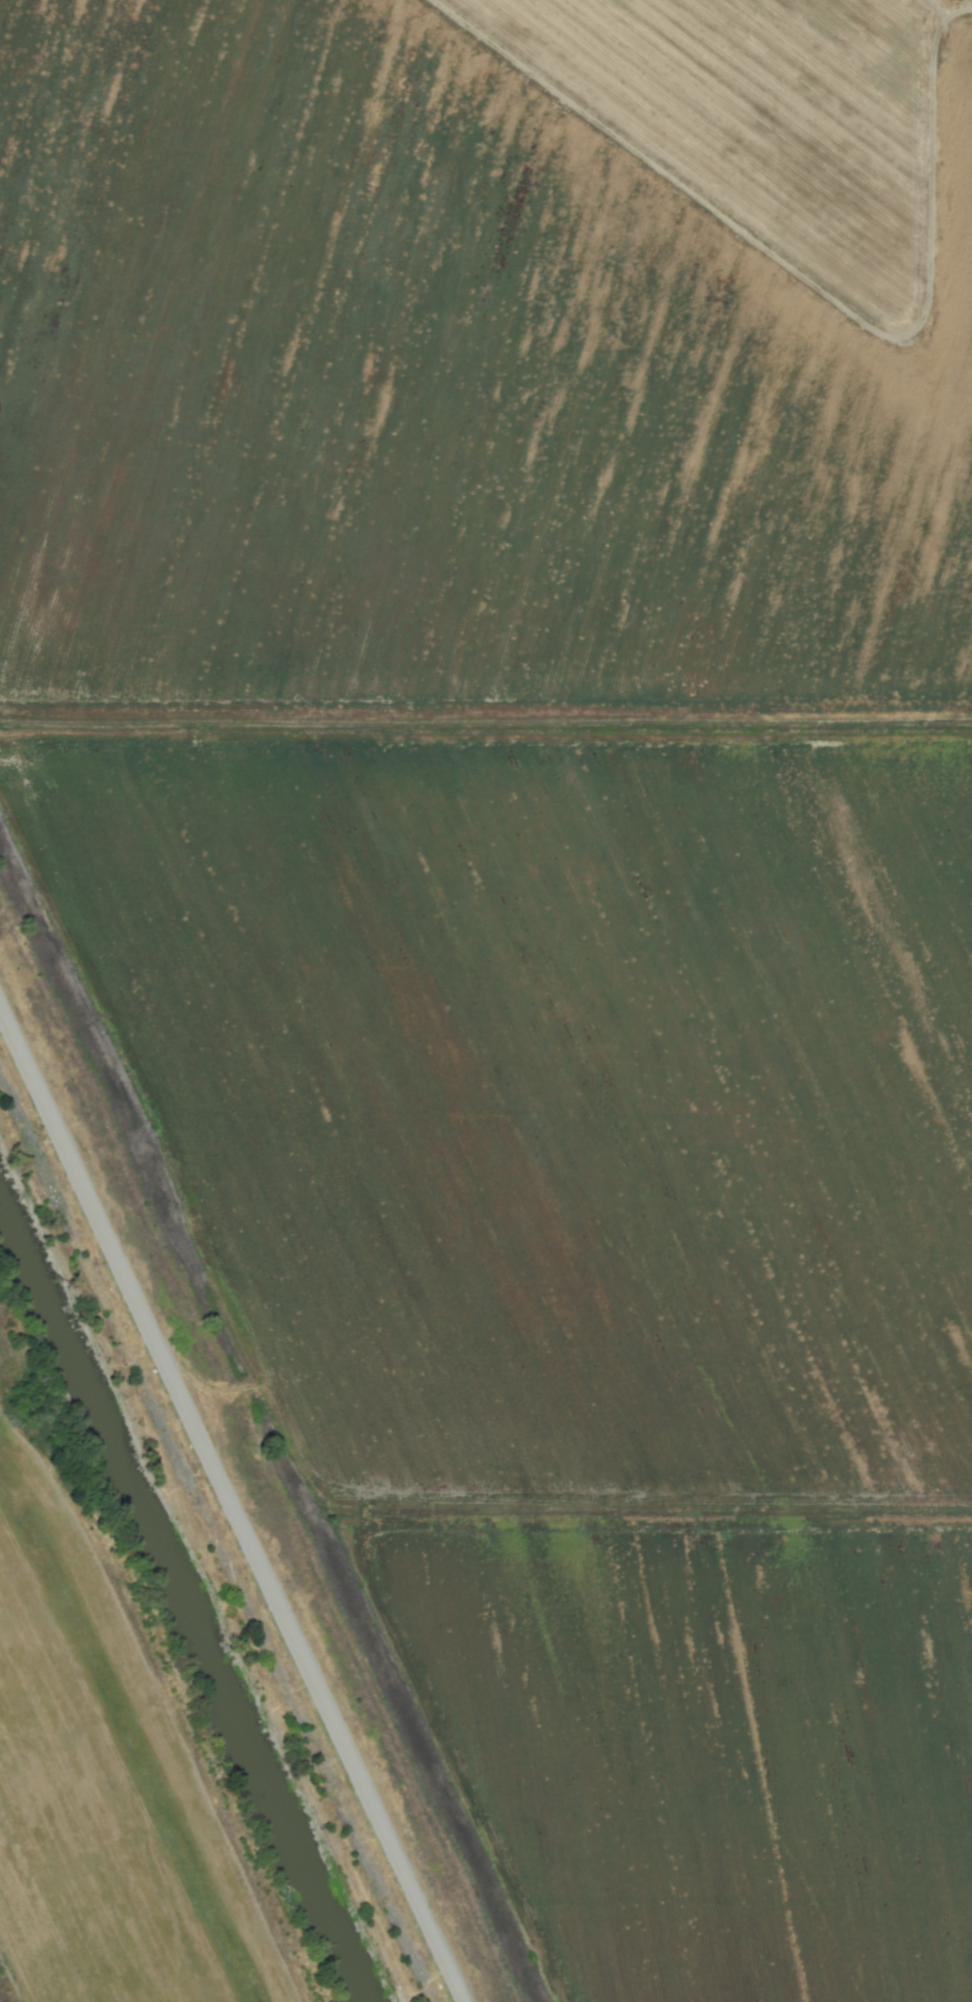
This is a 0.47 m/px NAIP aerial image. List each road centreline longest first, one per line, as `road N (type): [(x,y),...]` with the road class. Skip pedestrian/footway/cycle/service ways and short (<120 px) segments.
road 1 (residential): [(466,2001),(0,1010)]

